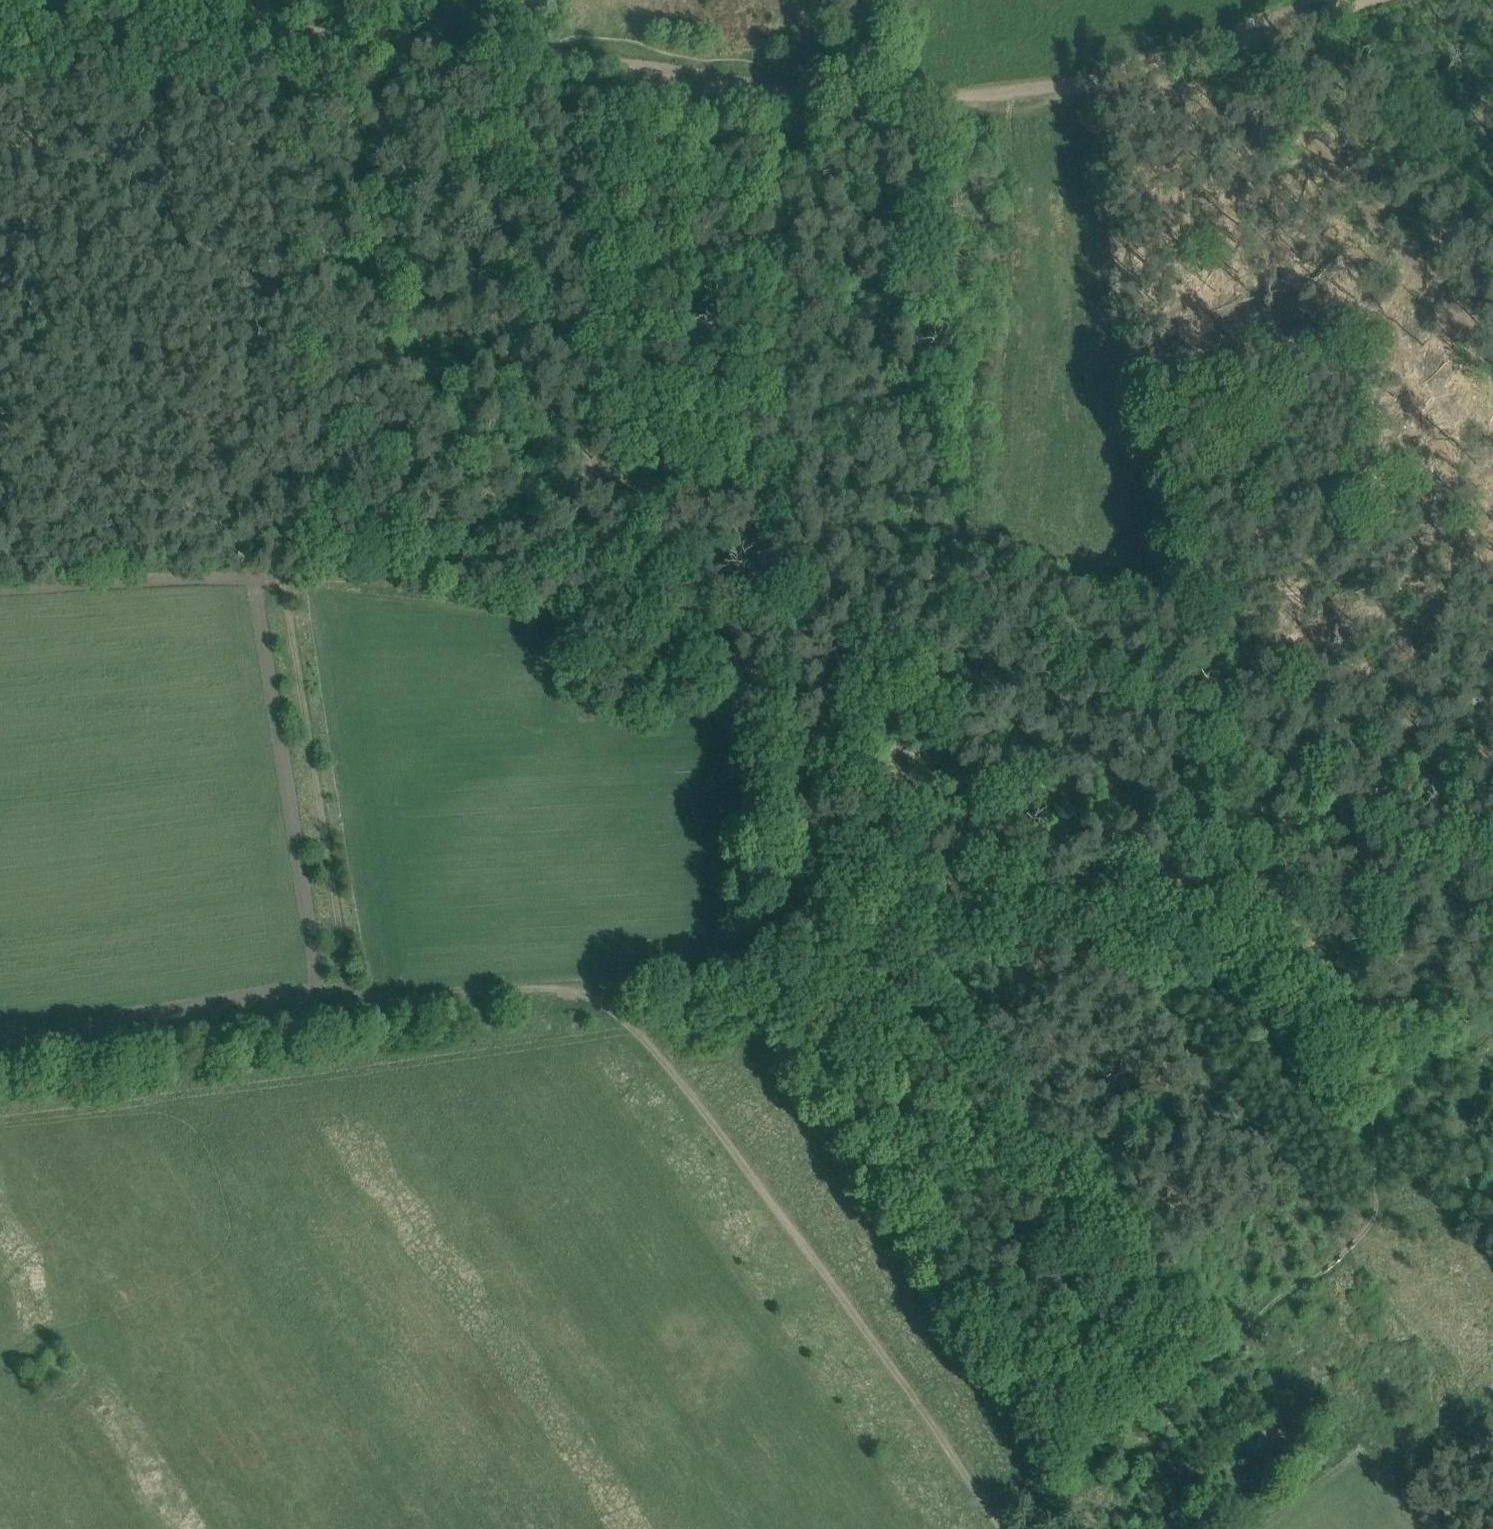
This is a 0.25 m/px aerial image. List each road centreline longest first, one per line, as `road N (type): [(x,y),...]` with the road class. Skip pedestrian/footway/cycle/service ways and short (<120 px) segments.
road 1 (track): [(0,10),(350,19),(535,66),(1025,107),(1343,0)]
road 2 (track): [(327,1026),(543,996),(598,994),(624,1009),(1002,1518)]
road 3 (track): [(0,1071),(327,1026)]

